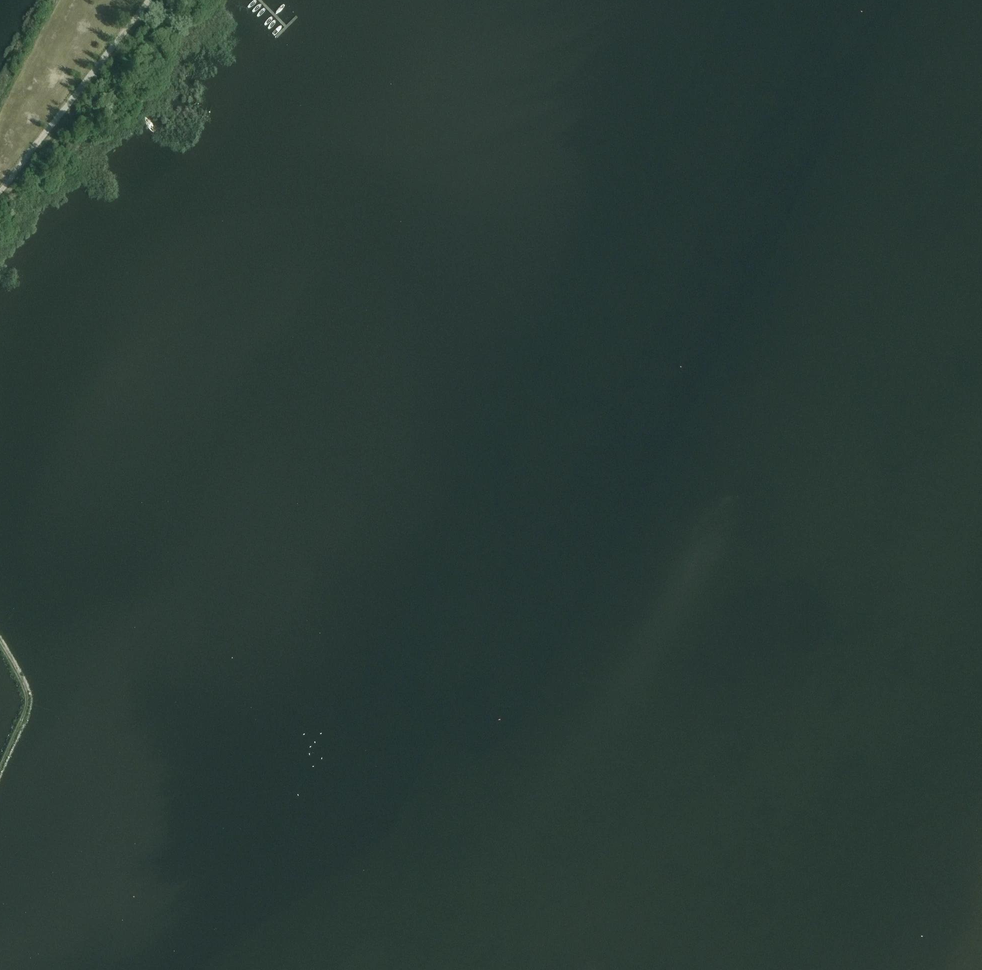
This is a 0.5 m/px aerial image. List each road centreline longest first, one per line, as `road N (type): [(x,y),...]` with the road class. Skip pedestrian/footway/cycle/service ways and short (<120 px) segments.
road 1 (track): [(0,192),(151,0)]

